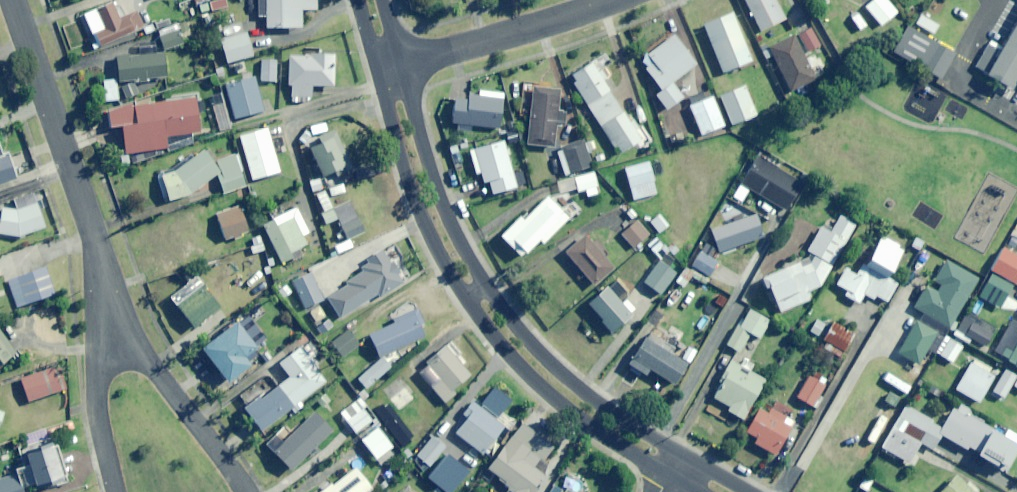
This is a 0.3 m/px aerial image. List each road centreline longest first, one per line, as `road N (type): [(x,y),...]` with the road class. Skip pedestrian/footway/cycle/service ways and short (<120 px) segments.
road 1 (residential): [(667,480),(510,356),(470,303),(436,251),(404,173),(376,68)]
road 2 (residential): [(405,61),(427,159),(480,273),(537,347),(685,454)]
road 3 (residential): [(13,0),(113,310)]
road 4 (residential): [(113,310),(246,491)]
road 5 (residential): [(405,61),(610,0)]
road 6 (residential): [(116,491),(99,389),(102,344)]

